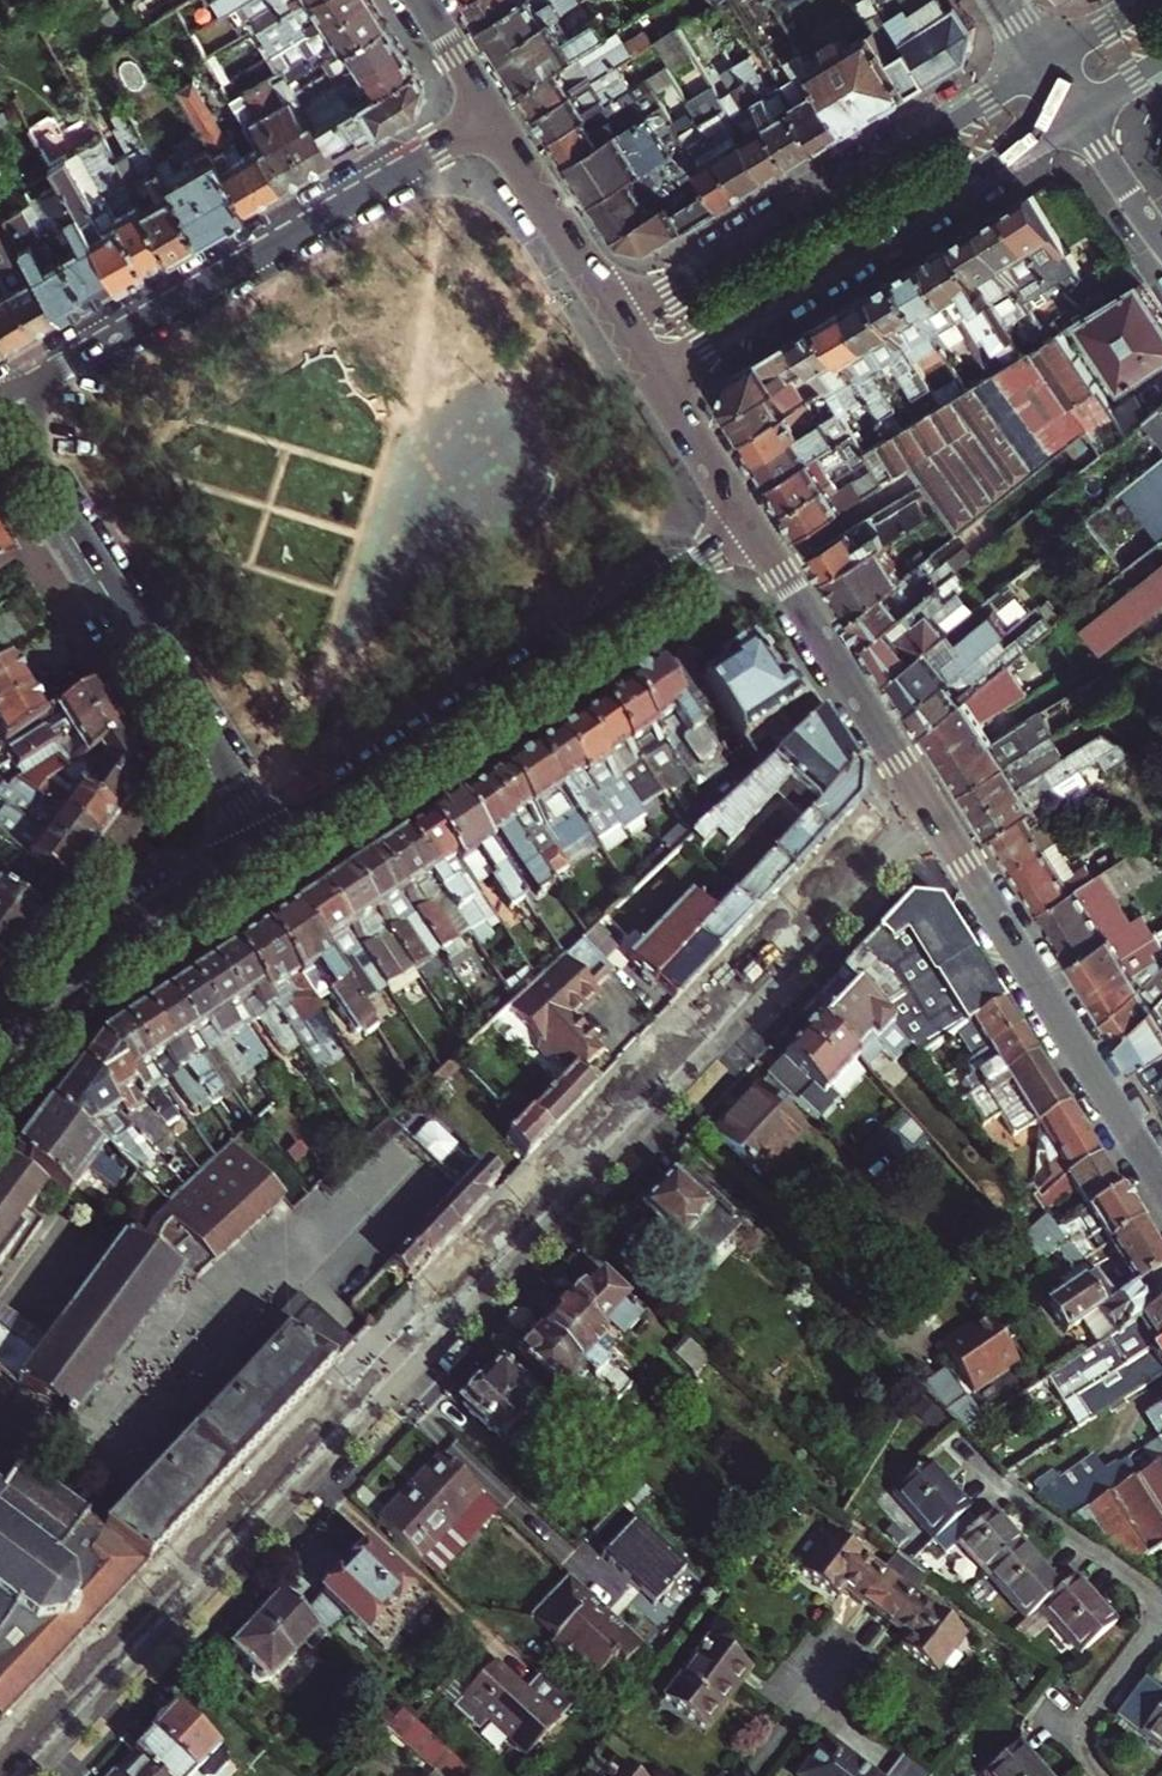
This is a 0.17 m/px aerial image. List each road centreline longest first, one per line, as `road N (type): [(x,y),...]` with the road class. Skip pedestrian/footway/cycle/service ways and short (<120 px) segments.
road 1 (residential): [(929,806),(16,1775)]
road 2 (tertiary): [(273,838),(749,524)]
road 3 (tertiary): [(652,371),(1074,110)]
road 4 (tertiary): [(1045,66),(622,323)]
road 5 (residential): [(491,117),(80,359)]
road 6 (secondary): [(929,806),(1161,1180)]
road 7 (residential): [(44,467),(273,838)]
road 8 (tertiary): [(273,838),(73,983),(0,1076)]
road 9 (secondary): [(749,524),(929,806)]
road 10 (secondary): [(491,117),(622,323)]
road 11 (secondary): [(652,371),(749,524)]
road 12 (residential): [(1074,110),(1161,239)]
road 13 (residential): [(749,1775),(834,1664)]
road 14 (secondary): [(419,0),(491,117)]
road 15 (tertiary): [(1154,0),(1045,66)]
road 16 (residential): [(80,359),(45,410),(44,467)]

